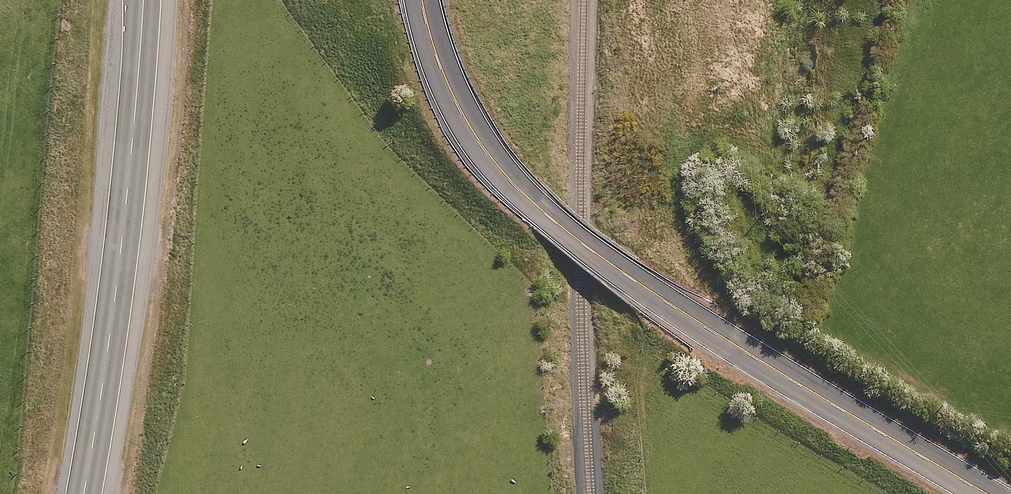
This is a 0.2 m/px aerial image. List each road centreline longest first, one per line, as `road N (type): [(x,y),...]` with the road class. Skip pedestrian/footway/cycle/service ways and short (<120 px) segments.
road 1 (trunk): [(141,0),(126,217),(83,493)]
road 2 (unclassified): [(424,0),(456,104),(484,158),(704,336)]
road 3 (unclassified): [(979,493),(704,336)]

